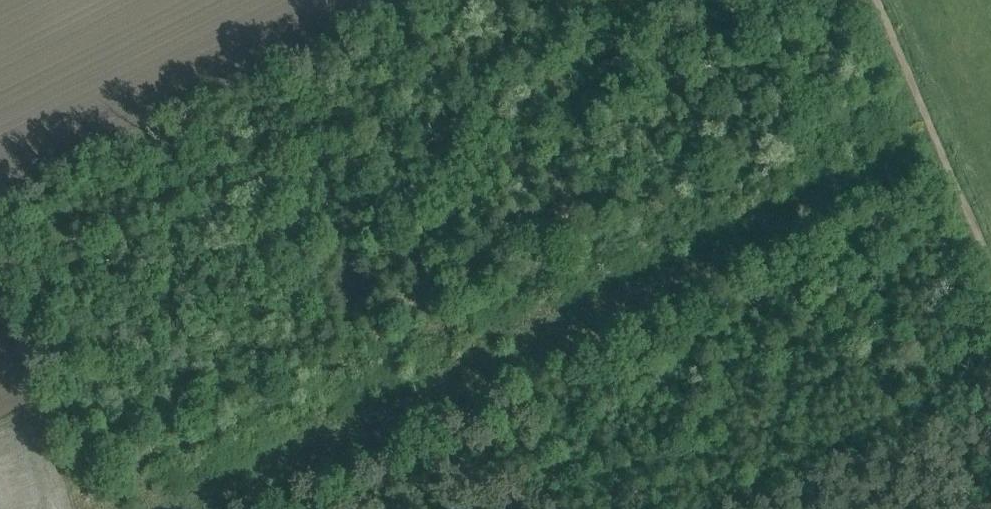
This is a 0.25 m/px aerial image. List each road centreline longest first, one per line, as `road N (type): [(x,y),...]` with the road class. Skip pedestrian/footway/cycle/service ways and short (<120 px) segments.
road 1 (track): [(865,0),(990,278)]

